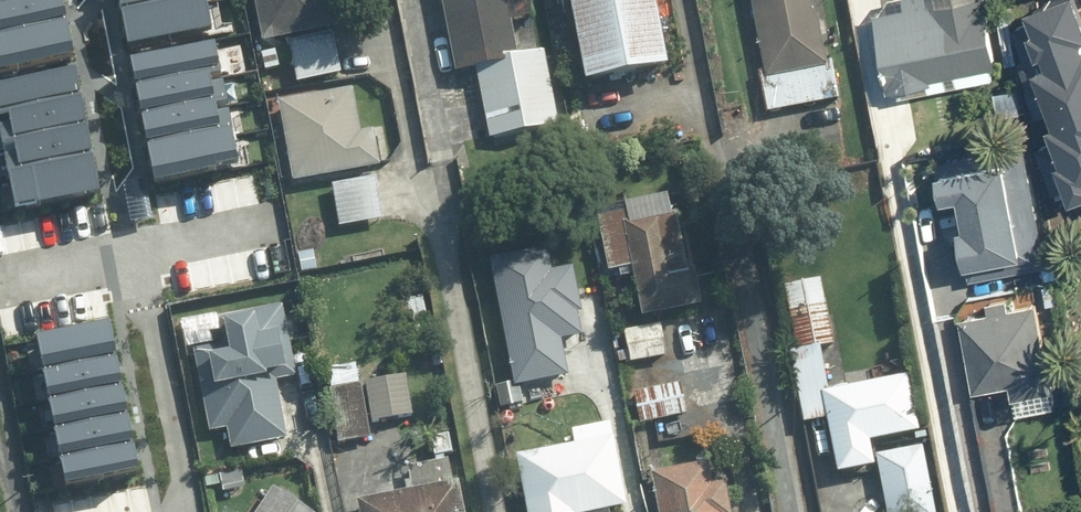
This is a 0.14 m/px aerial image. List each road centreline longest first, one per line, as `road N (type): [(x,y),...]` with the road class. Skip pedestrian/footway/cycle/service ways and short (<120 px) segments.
road 1 (residential): [(185,511),(132,248)]

